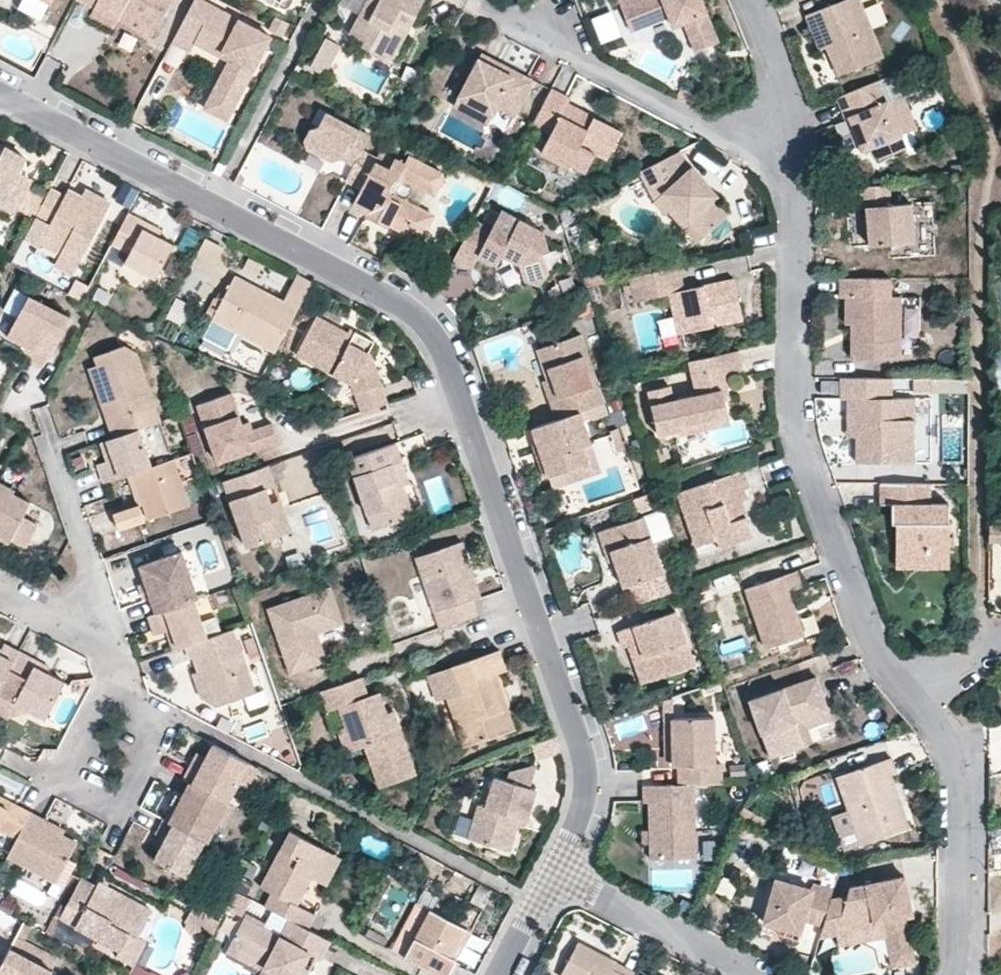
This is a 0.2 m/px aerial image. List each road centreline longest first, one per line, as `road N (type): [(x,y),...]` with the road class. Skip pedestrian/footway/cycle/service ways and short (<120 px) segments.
road 1 (residential): [(0,93),(397,303),(443,346),(583,757),(585,799),(558,870)]
road 2 (residential): [(956,974),(964,952),(960,764),(942,721),(869,634),(800,429),(794,198),(771,133)]
road 3 (residential): [(113,689),(65,783),(113,807),(161,713)]
road 4 (residential): [(771,133),(724,132),(583,60),(553,30)]
road 5 (residential): [(558,870),(758,974)]
road 6 (residential): [(53,457),(115,651)]
road 7 (residential): [(771,133),(781,116),(781,76),(753,0)]
road 8 (residential): [(0,590),(115,651)]

